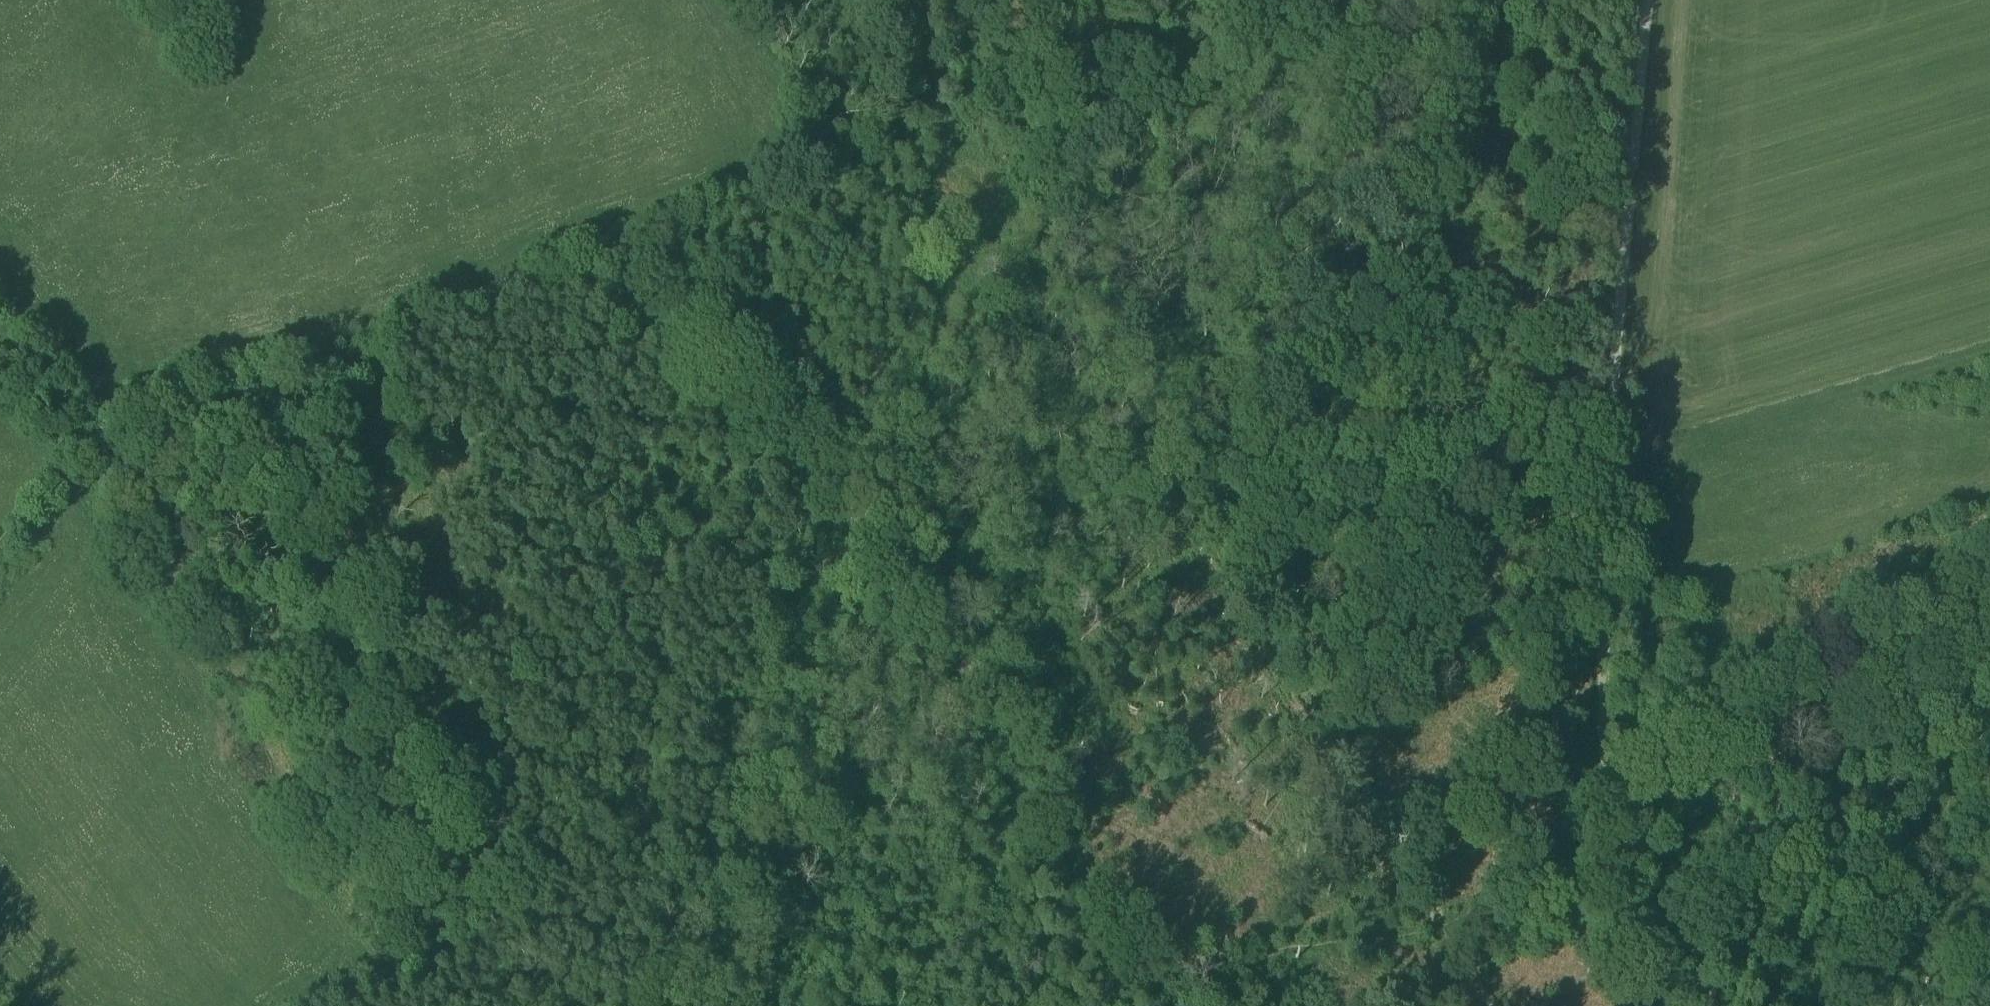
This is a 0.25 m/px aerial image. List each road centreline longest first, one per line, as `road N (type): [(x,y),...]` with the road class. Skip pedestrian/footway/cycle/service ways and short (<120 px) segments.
road 1 (unclassified): [(1713,1005),(1630,862),(1604,751),(1613,389),(1647,0)]
road 2 (track): [(96,443),(0,536)]

